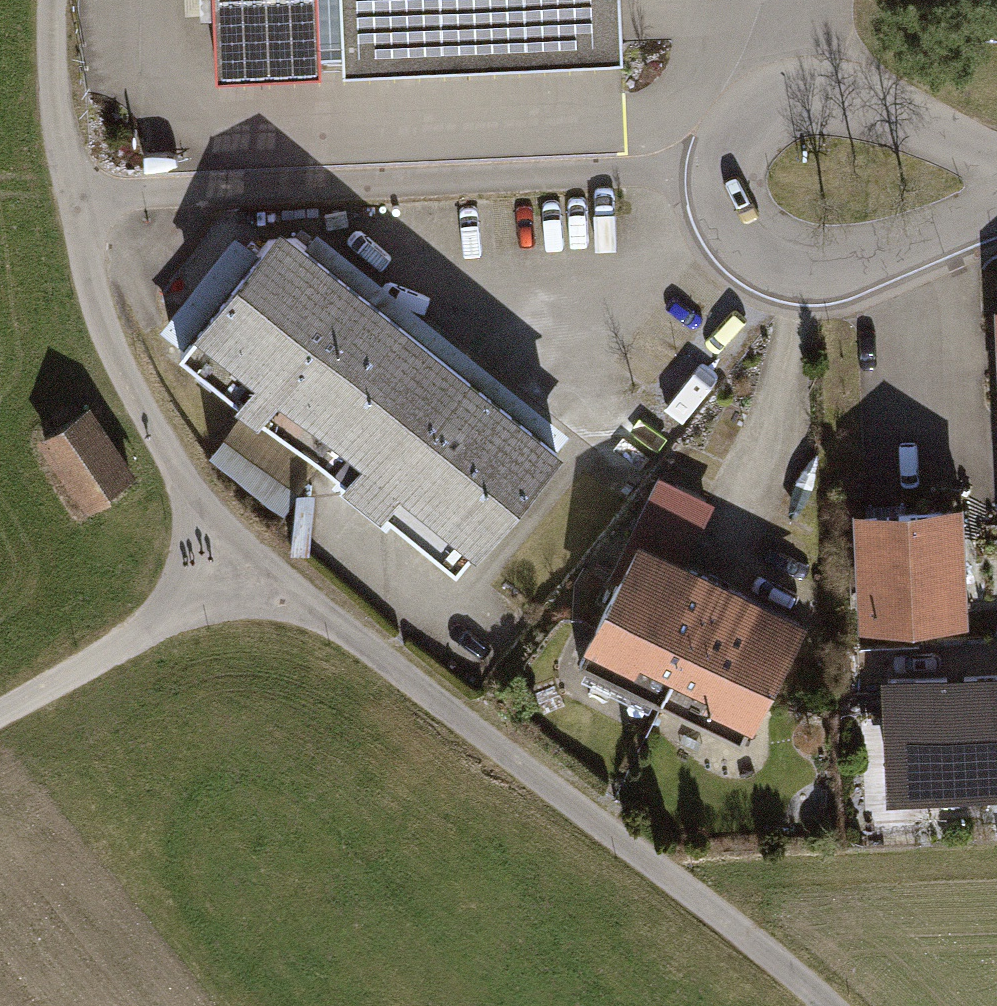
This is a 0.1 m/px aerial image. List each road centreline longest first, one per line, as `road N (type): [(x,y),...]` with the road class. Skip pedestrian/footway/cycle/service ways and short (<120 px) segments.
road 1 (unclassified): [(259,563),(744,934),(823,1005)]
road 2 (residential): [(727,166),(68,199)]
road 3 (unclassified): [(68,199),(122,374),(195,496),(259,563)]
road 4 (residential): [(727,166),(734,216),(750,240),(794,263),(885,255),(996,205)]
road 5 (residential): [(996,158),(890,110),(829,95),(770,105),(747,124),(727,166)]
road 6 (unclassified): [(0,714),(259,563)]
road 7 (unclassified): [(51,0),(68,199)]

